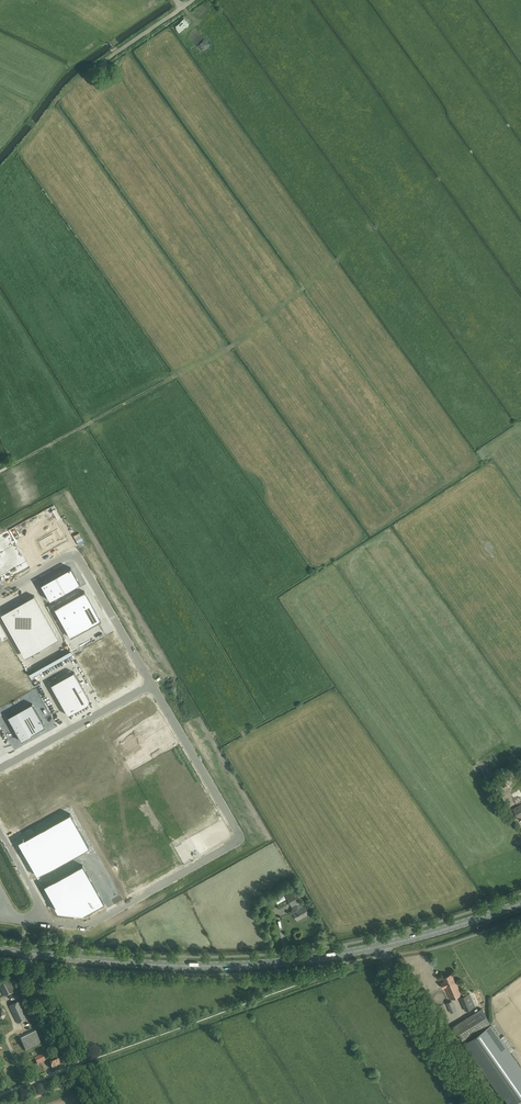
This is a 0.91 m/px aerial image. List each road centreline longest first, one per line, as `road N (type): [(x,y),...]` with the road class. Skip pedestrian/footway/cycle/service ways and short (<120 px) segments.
road 1 (residential): [(47,922),(88,926),(241,837),(150,684)]
road 2 (primary): [(381,946),(209,966),(0,949)]
road 3 (track): [(79,1063),(339,972),(347,953)]
road 4 (residential): [(150,684),(74,550),(0,592)]
road 5 (unclassified): [(485,1103),(381,946)]
road 6 (residential): [(150,684),(0,769)]
road 7 (primary): [(381,946),(520,903)]
road 8 (track): [(29,953),(29,974),(79,1063)]

